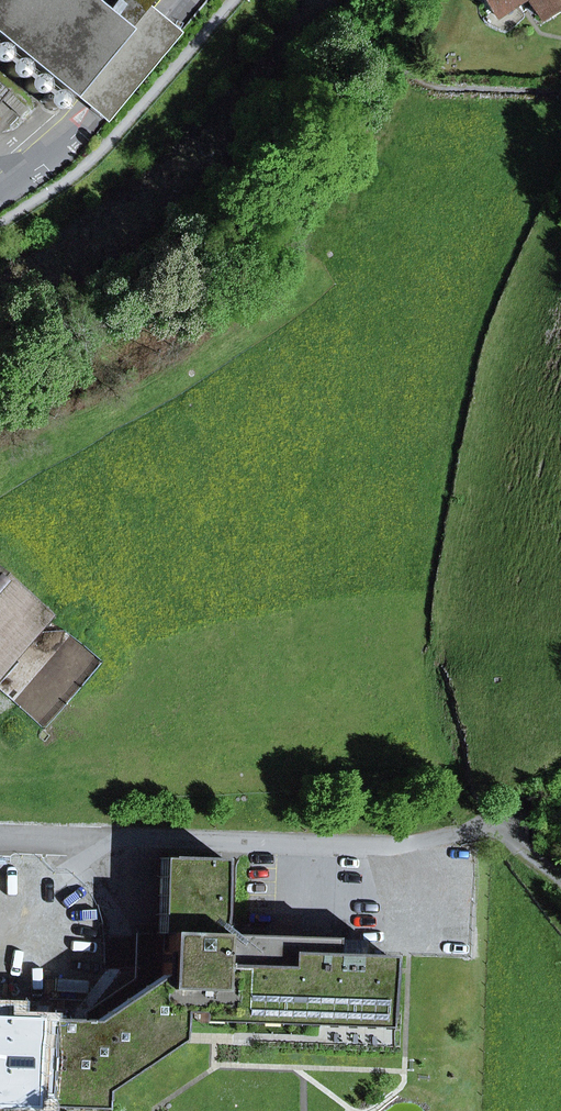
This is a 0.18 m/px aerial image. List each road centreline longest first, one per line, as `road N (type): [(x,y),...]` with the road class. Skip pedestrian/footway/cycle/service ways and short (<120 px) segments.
road 1 (track): [(229,0),(112,134),(0,219)]

